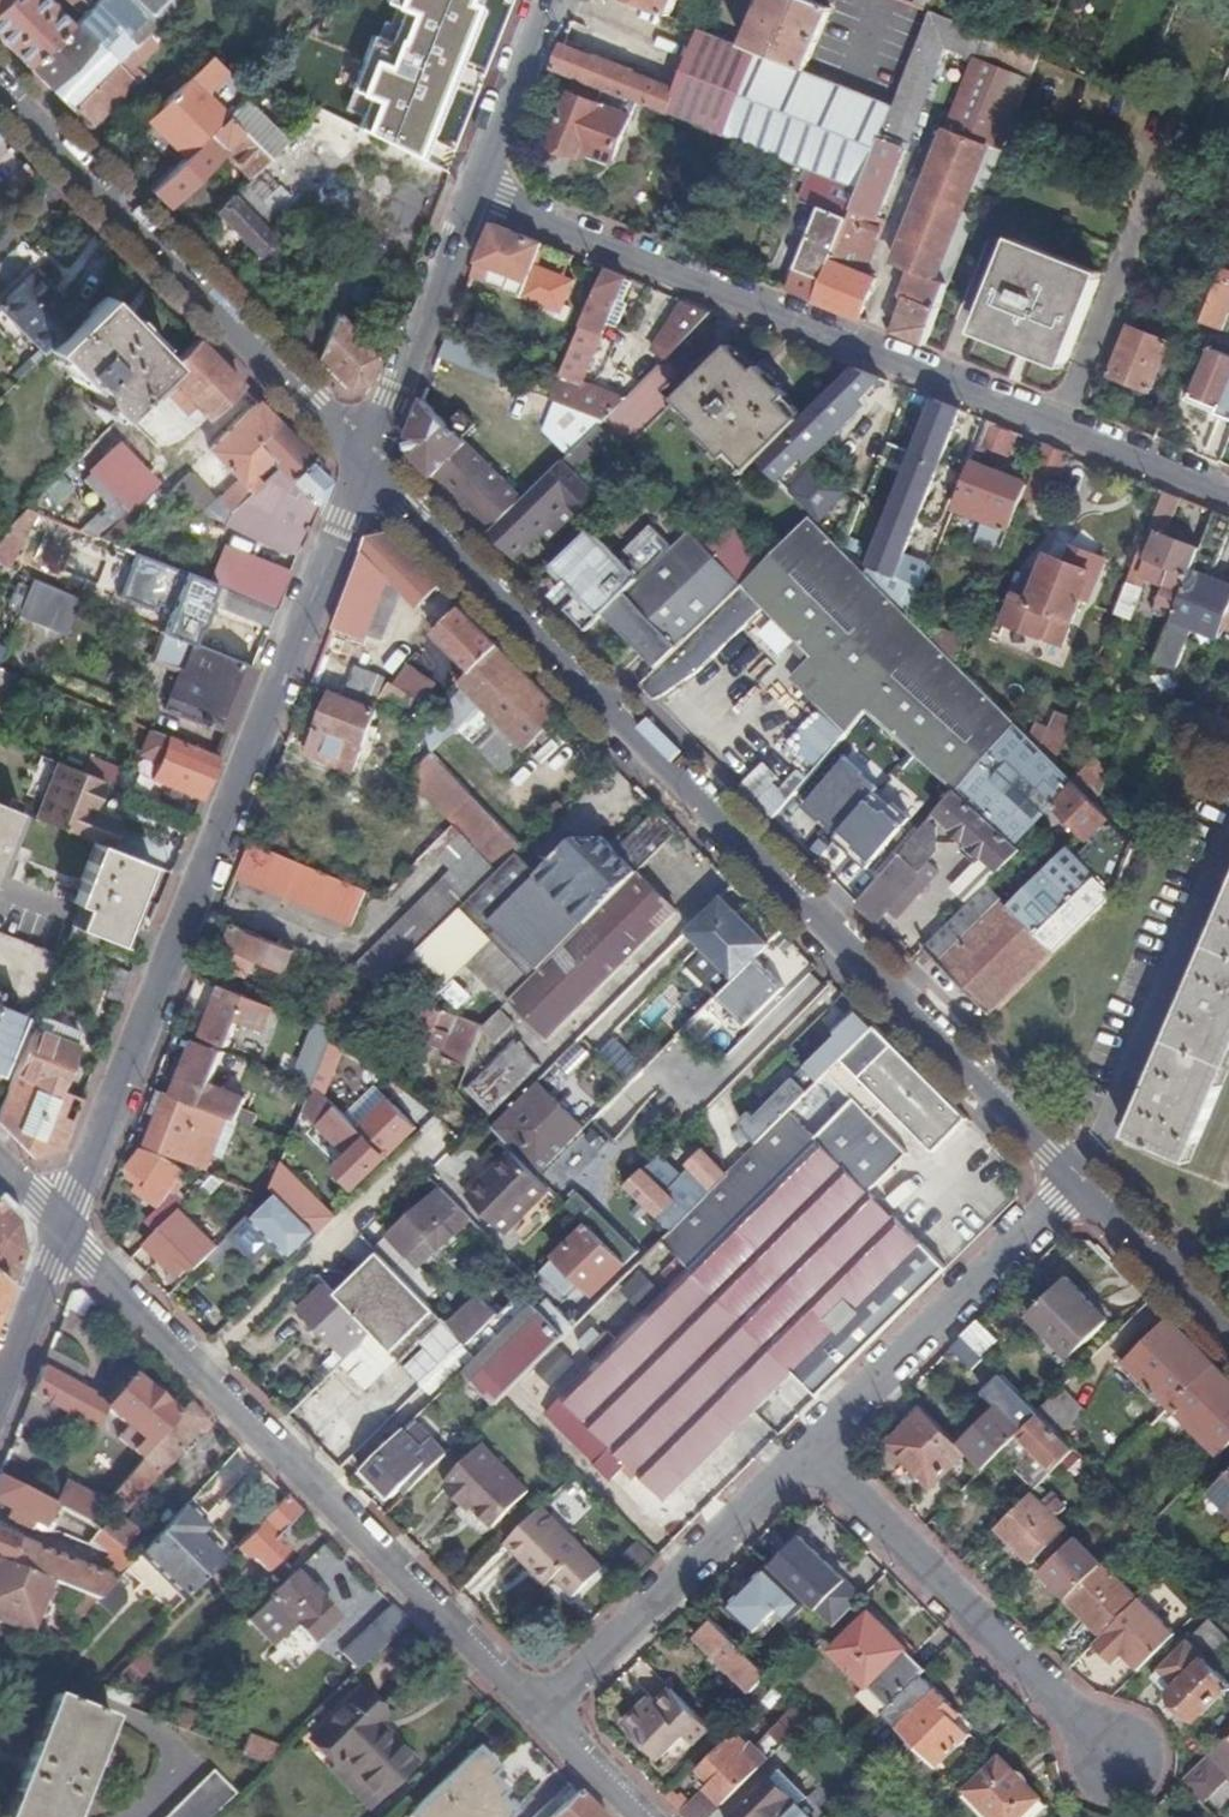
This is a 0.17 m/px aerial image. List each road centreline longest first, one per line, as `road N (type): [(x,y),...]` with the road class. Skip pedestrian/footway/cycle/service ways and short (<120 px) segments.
road 1 (residential): [(376,466),(1085,1180)]
road 2 (residential): [(69,1235),(347,518),(376,466)]
road 3 (residential): [(476,188),(1228,489)]
road 4 (residential): [(69,1235),(544,1714)]
road 5 (residential): [(0,85),(376,466)]
road 6 (residential): [(1124,1759),(811,1450)]
road 7 (residential): [(811,1450),(1085,1180)]
road 8 (residential): [(544,1714),(811,1450)]
road 9 (residential): [(376,466),(476,188)]
road 10 (residential): [(1085,1180),(1228,1325)]
road 11 (residential): [(476,188),(550,0)]
road 12 (residential): [(0,1407),(69,1235)]
road 13 (residential): [(544,1714),(646,1816)]

